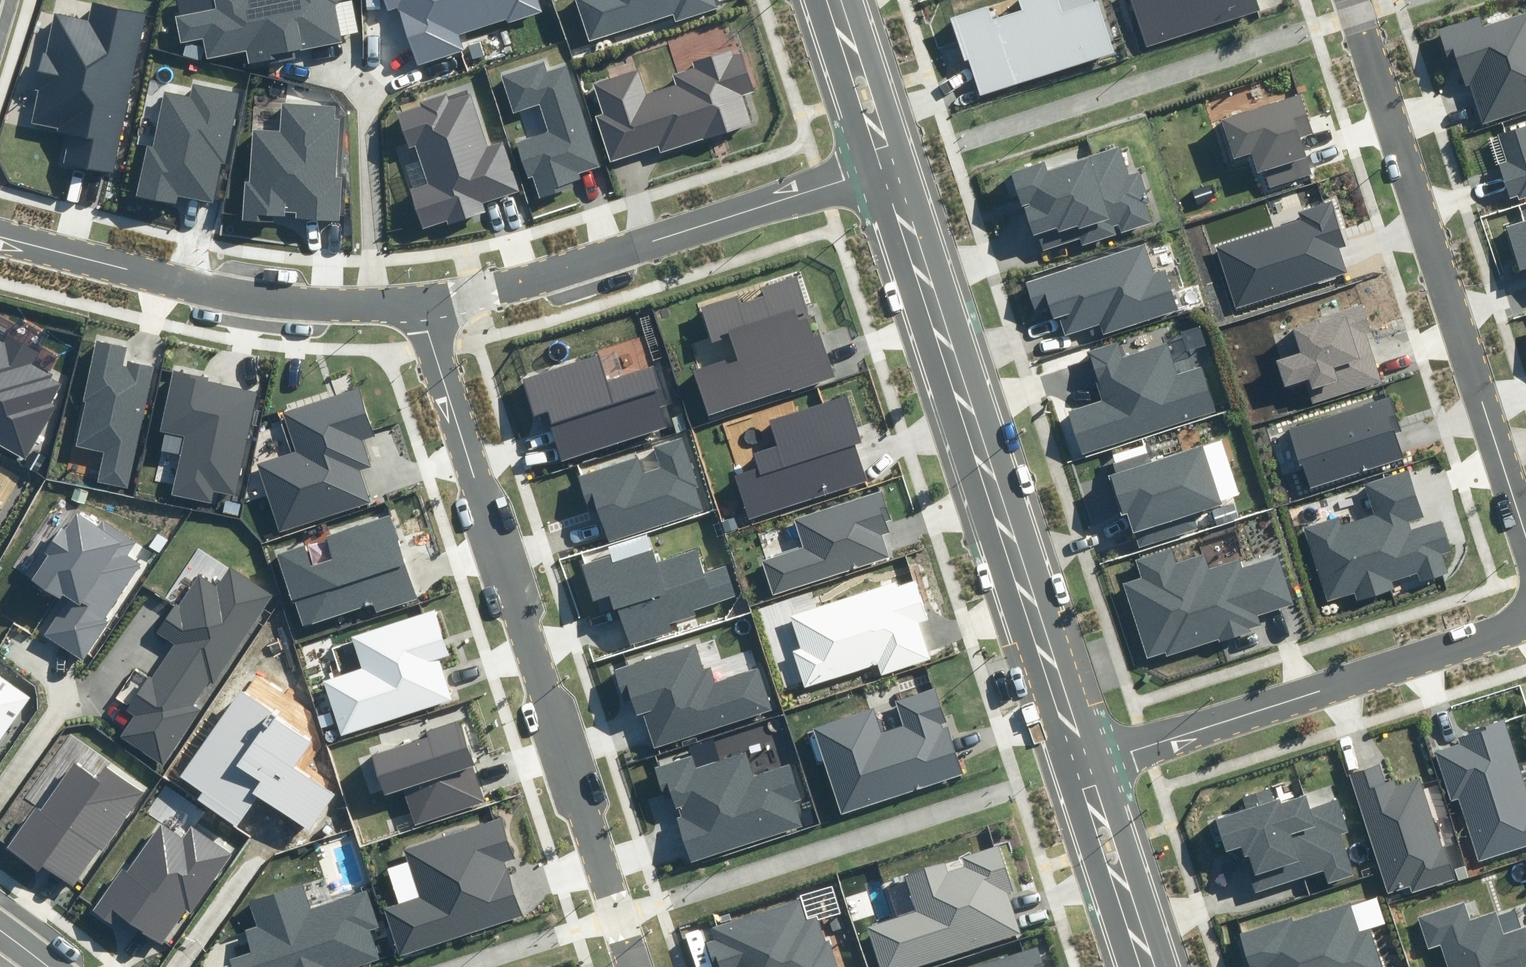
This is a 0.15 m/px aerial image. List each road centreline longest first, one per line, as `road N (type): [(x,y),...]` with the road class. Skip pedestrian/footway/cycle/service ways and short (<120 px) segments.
road 1 (residential): [(418,296),(633,966)]
road 2 (tertiary): [(1085,756),(885,165)]
road 3 (residential): [(1353,0),(1525,531)]
road 4 (residential): [(885,165),(527,281),(418,296)]
road 5 (residential): [(1085,756),(1525,620)]
road 6 (residential): [(0,231),(259,294),(418,296)]
road 7 (tertiary): [(1153,966),(1085,756)]
road 8 (tertiary): [(885,165),(829,0)]

